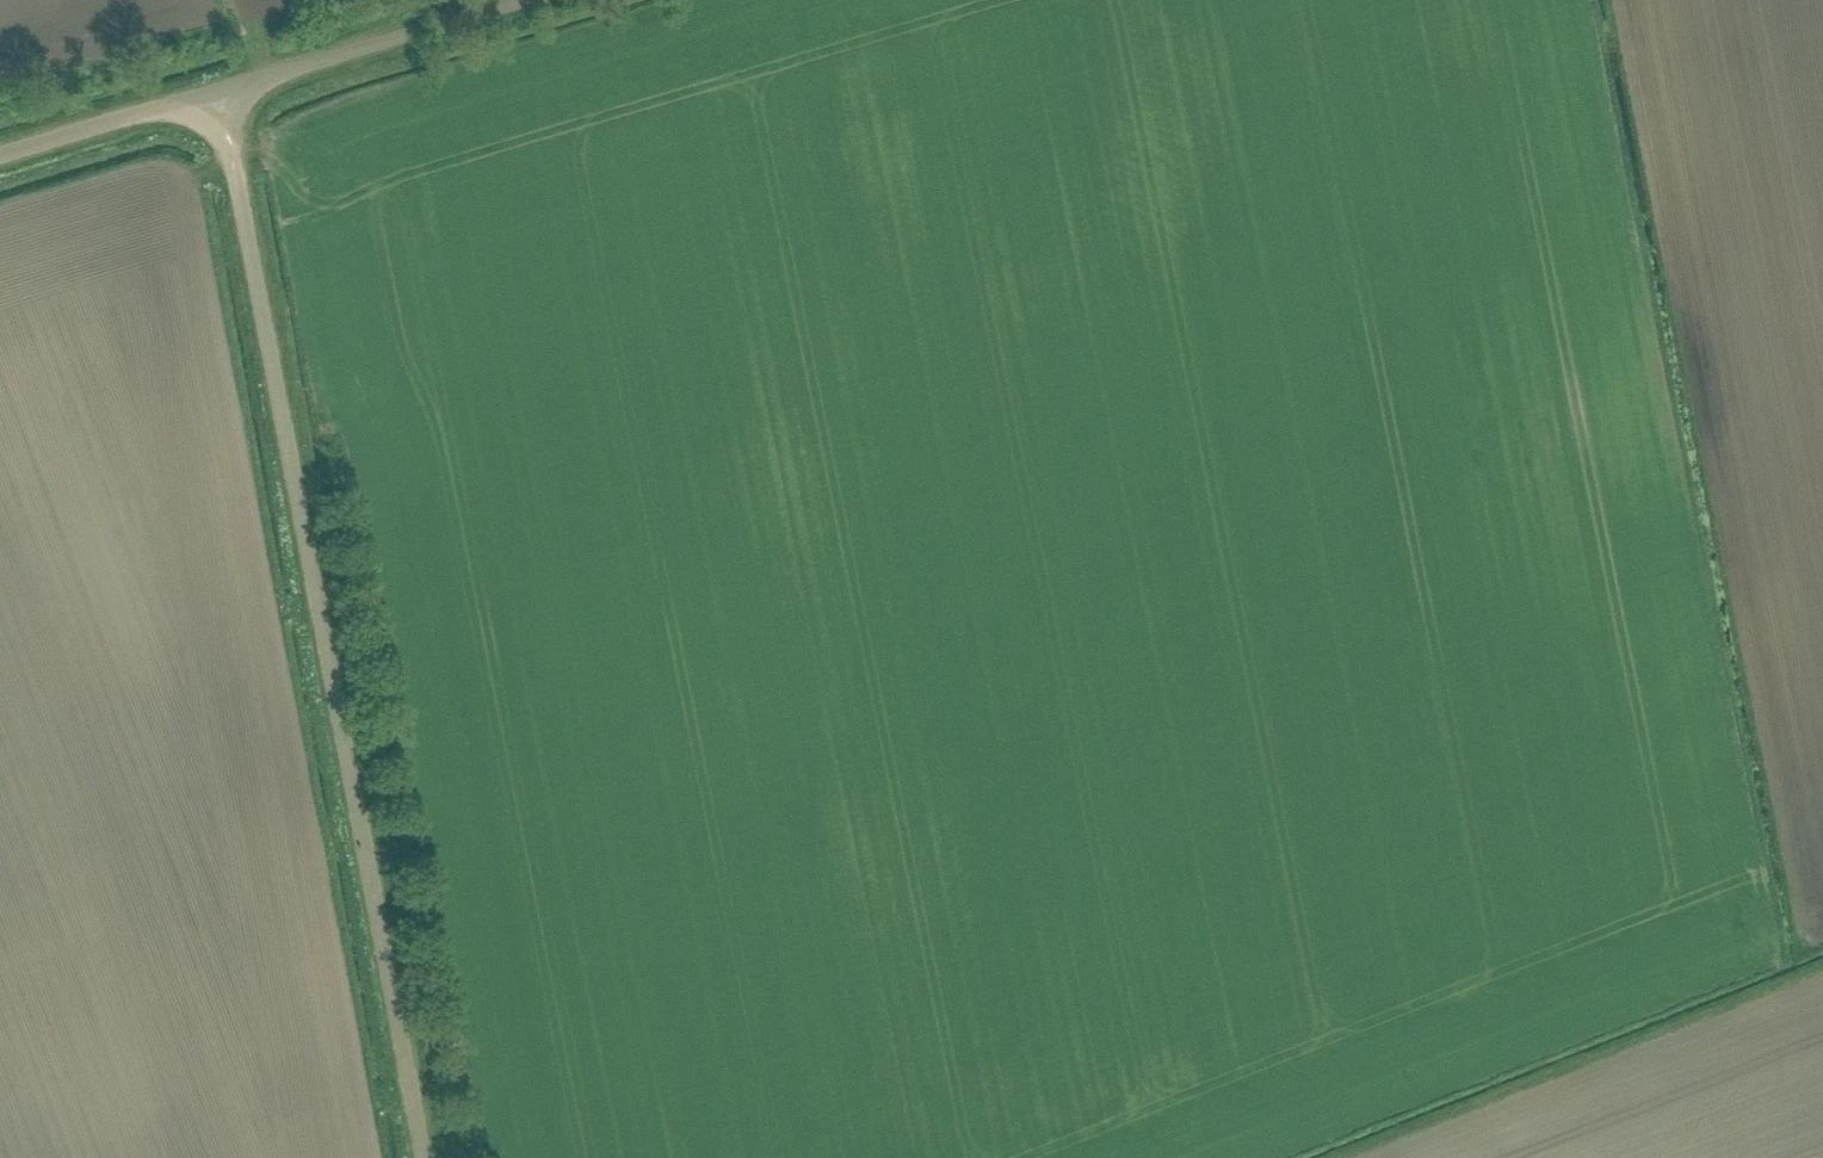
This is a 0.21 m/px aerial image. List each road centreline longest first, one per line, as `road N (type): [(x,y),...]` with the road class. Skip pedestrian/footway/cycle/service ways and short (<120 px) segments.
road 1 (unclassified): [(421,1157),(209,97)]
road 2 (unclassified): [(209,97),(543,0)]
road 3 (unclassified): [(0,158),(209,97)]

